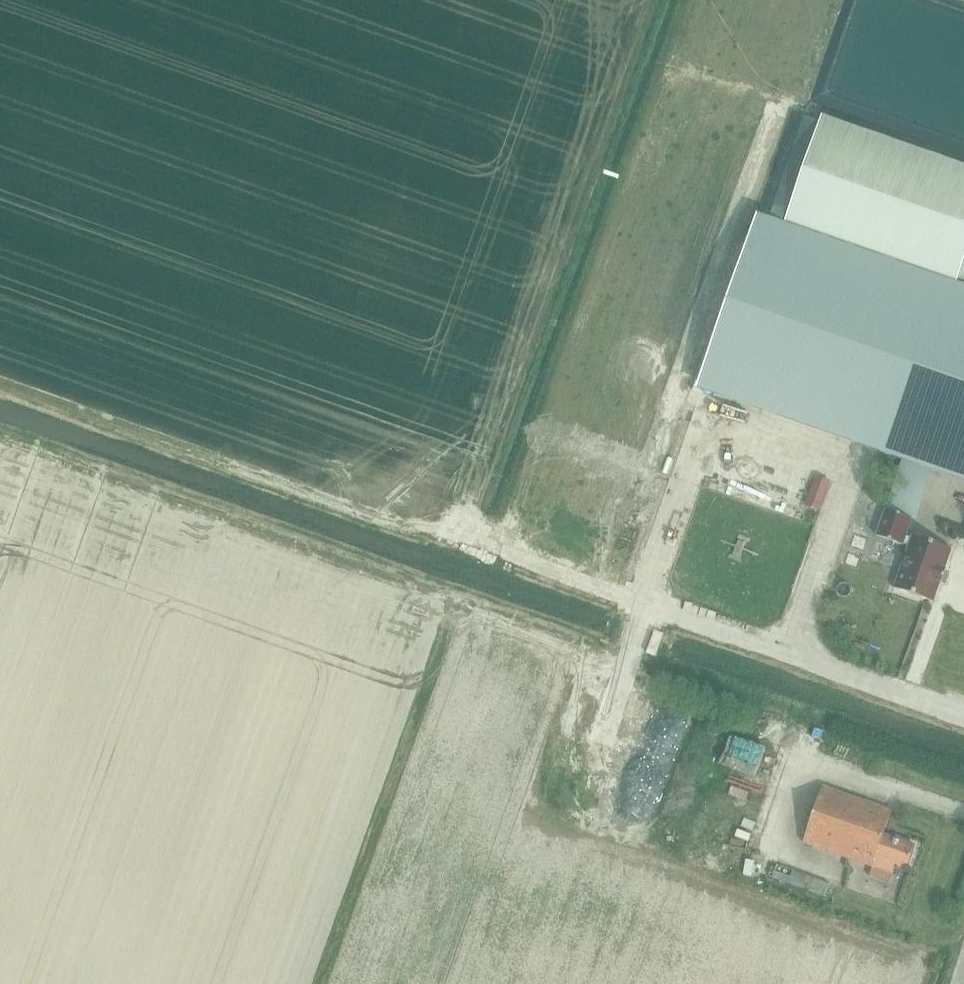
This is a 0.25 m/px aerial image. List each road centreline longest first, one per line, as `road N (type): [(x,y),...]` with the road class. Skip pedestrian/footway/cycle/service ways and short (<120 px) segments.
road 1 (track): [(644,600),(631,643),(614,655),(466,604)]

